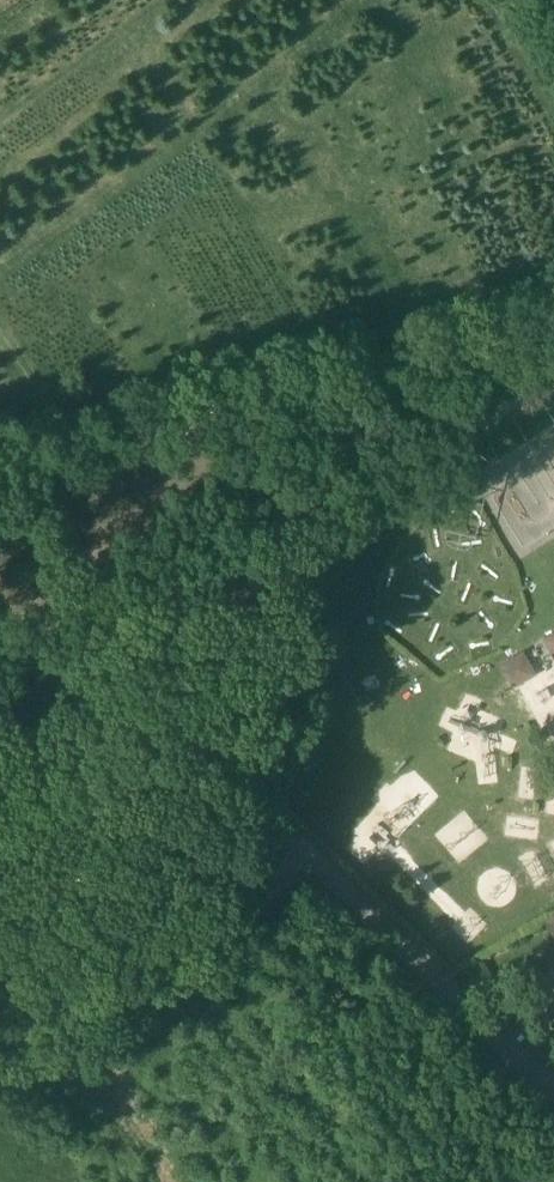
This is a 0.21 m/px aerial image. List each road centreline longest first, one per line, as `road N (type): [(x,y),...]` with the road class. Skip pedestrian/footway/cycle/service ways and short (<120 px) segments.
road 1 (unclassified): [(0,474),(553,322)]
road 2 (track): [(0,1082),(105,1040),(166,1000),(309,853)]
road 3 (track): [(309,853),(173,725),(0,632)]
road 4 (track): [(553,1091),(309,853)]

